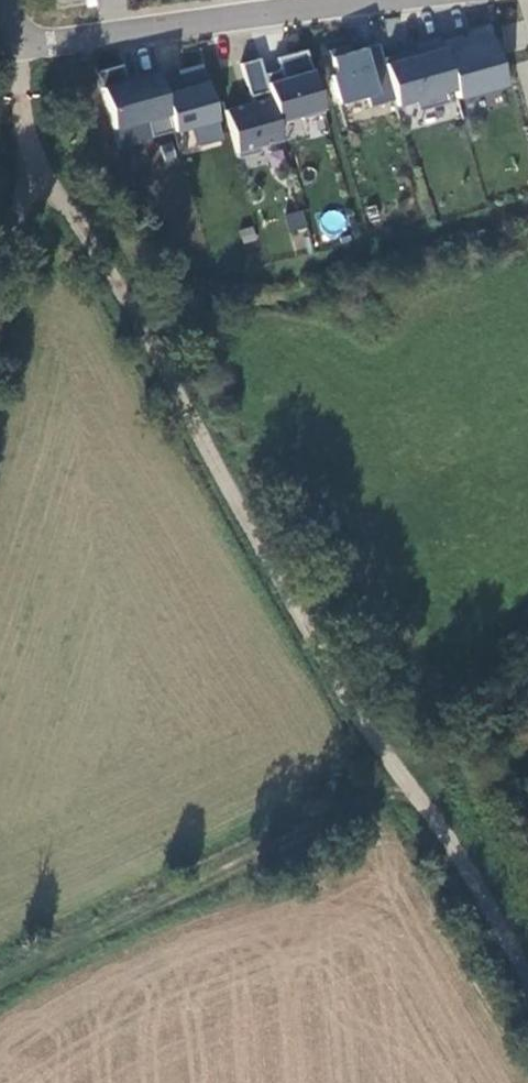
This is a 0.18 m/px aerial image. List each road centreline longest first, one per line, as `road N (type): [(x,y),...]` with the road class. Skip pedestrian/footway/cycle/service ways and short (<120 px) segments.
road 1 (track): [(527,975),(448,839),(403,784),(61,208),(33,186),(0,284)]
road 2 (track): [(0,985),(403,784),(527,692)]
road 3 (residential): [(16,47),(364,0)]
road 4 (residential): [(33,186),(16,47)]

